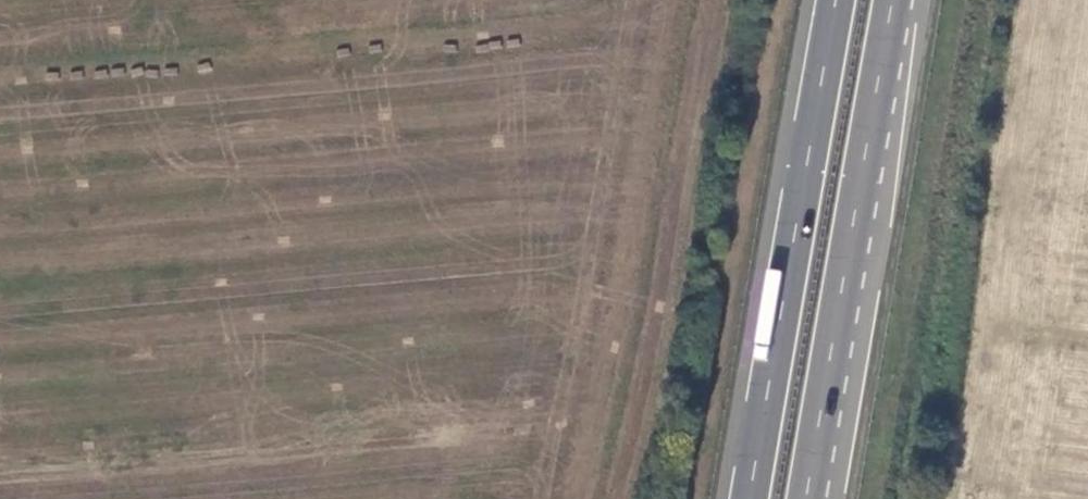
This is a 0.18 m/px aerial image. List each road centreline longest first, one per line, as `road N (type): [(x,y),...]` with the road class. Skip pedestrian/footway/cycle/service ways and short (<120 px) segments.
road 1 (trunk): [(807,498),(893,0)]
road 2 (trunk): [(837,0),(751,498)]

